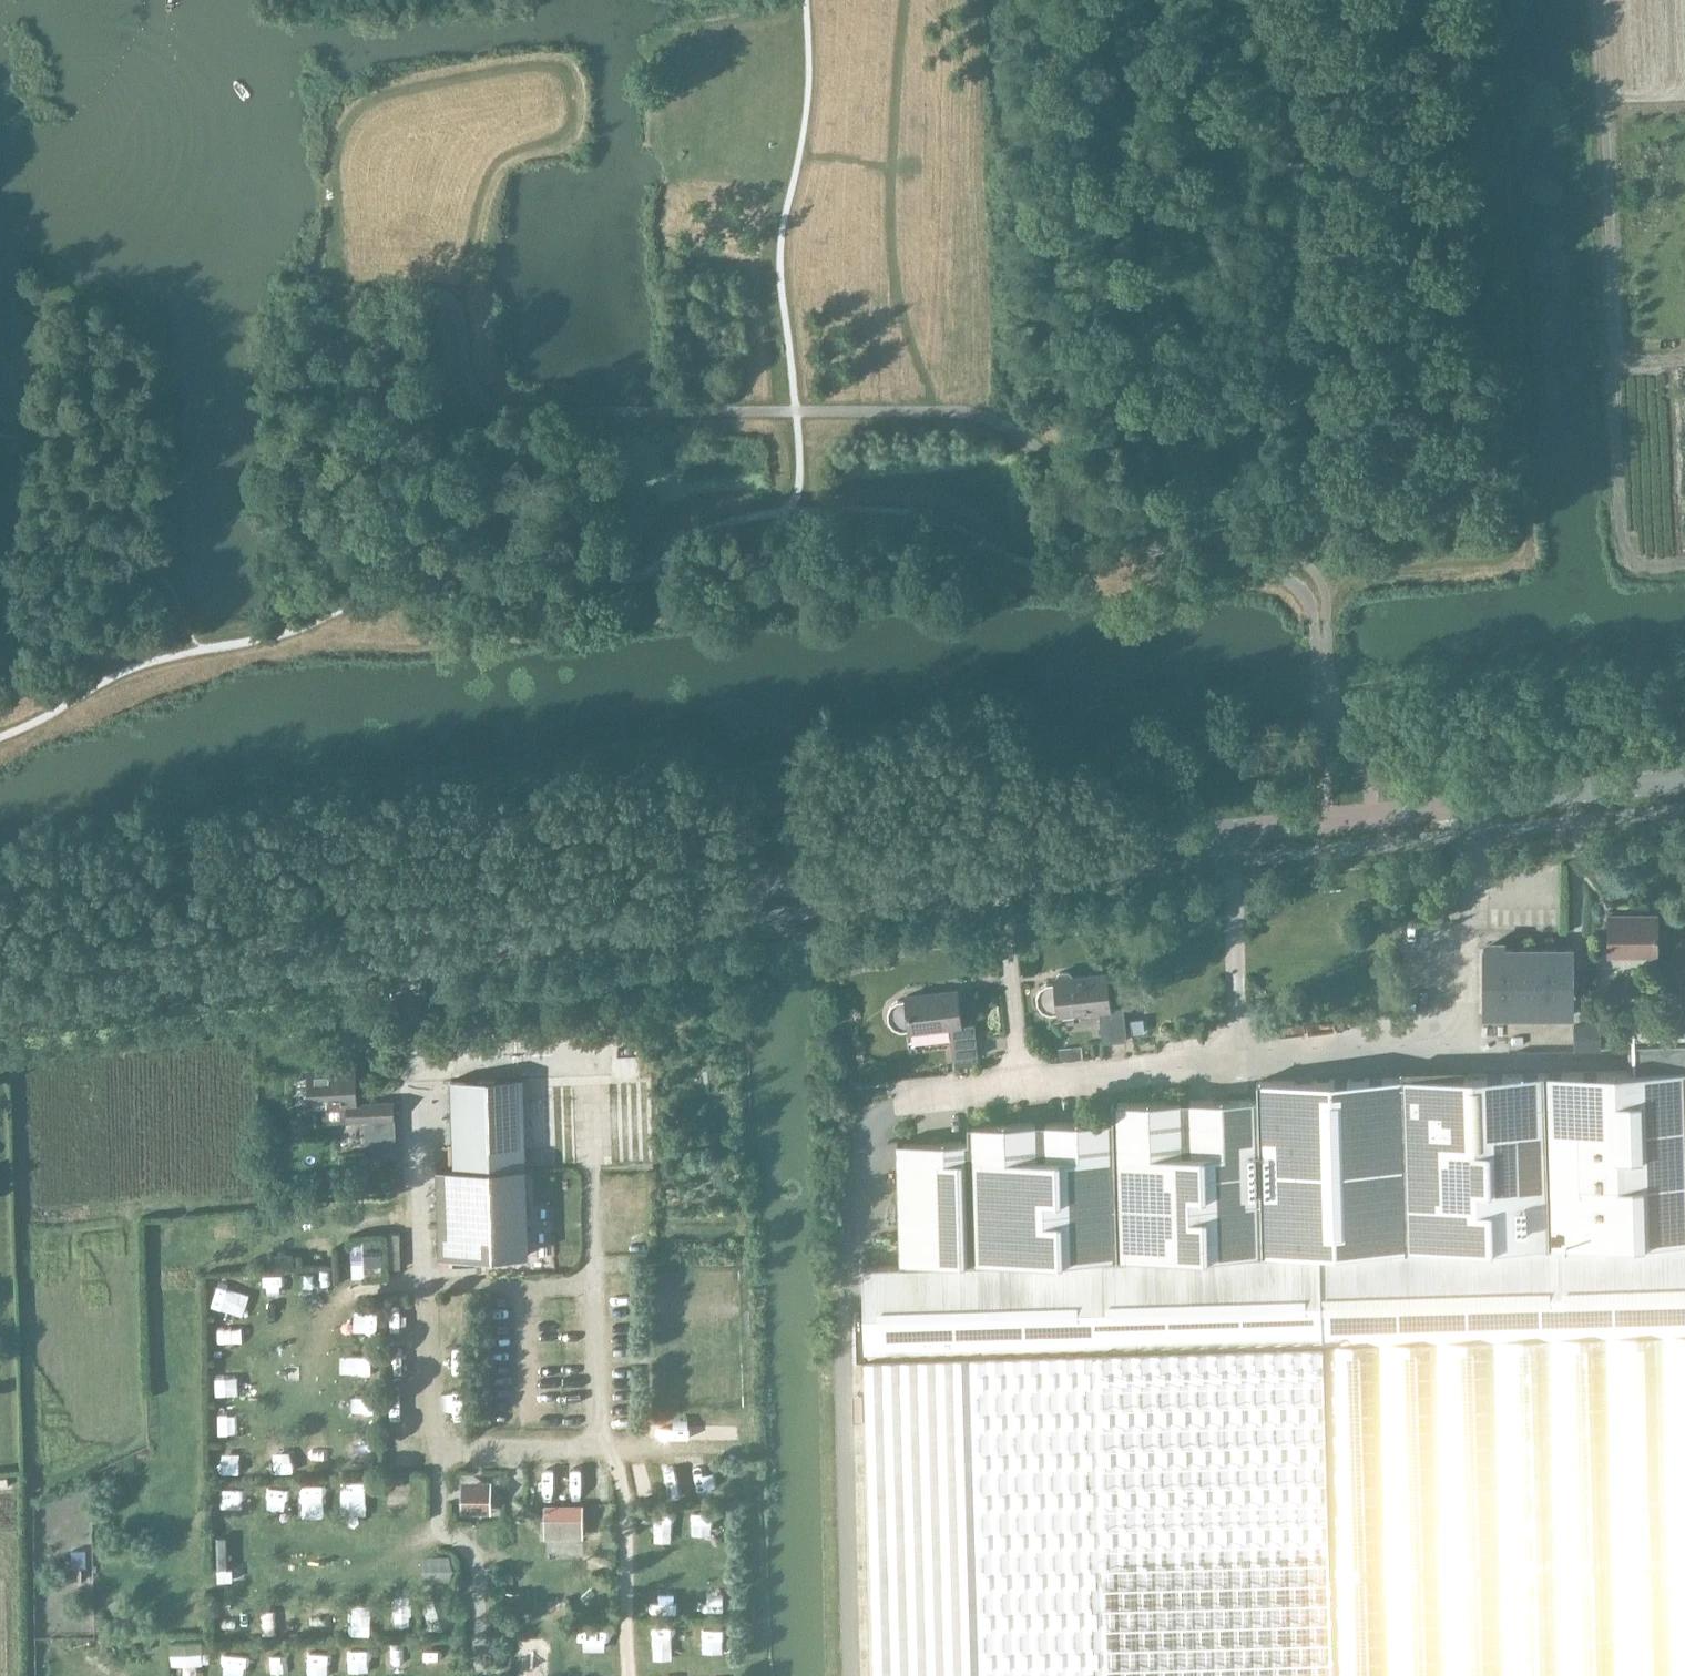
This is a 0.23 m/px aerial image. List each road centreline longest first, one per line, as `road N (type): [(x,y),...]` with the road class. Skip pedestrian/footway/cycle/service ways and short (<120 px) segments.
road 1 (unclassified): [(0,986),(1684,780)]

